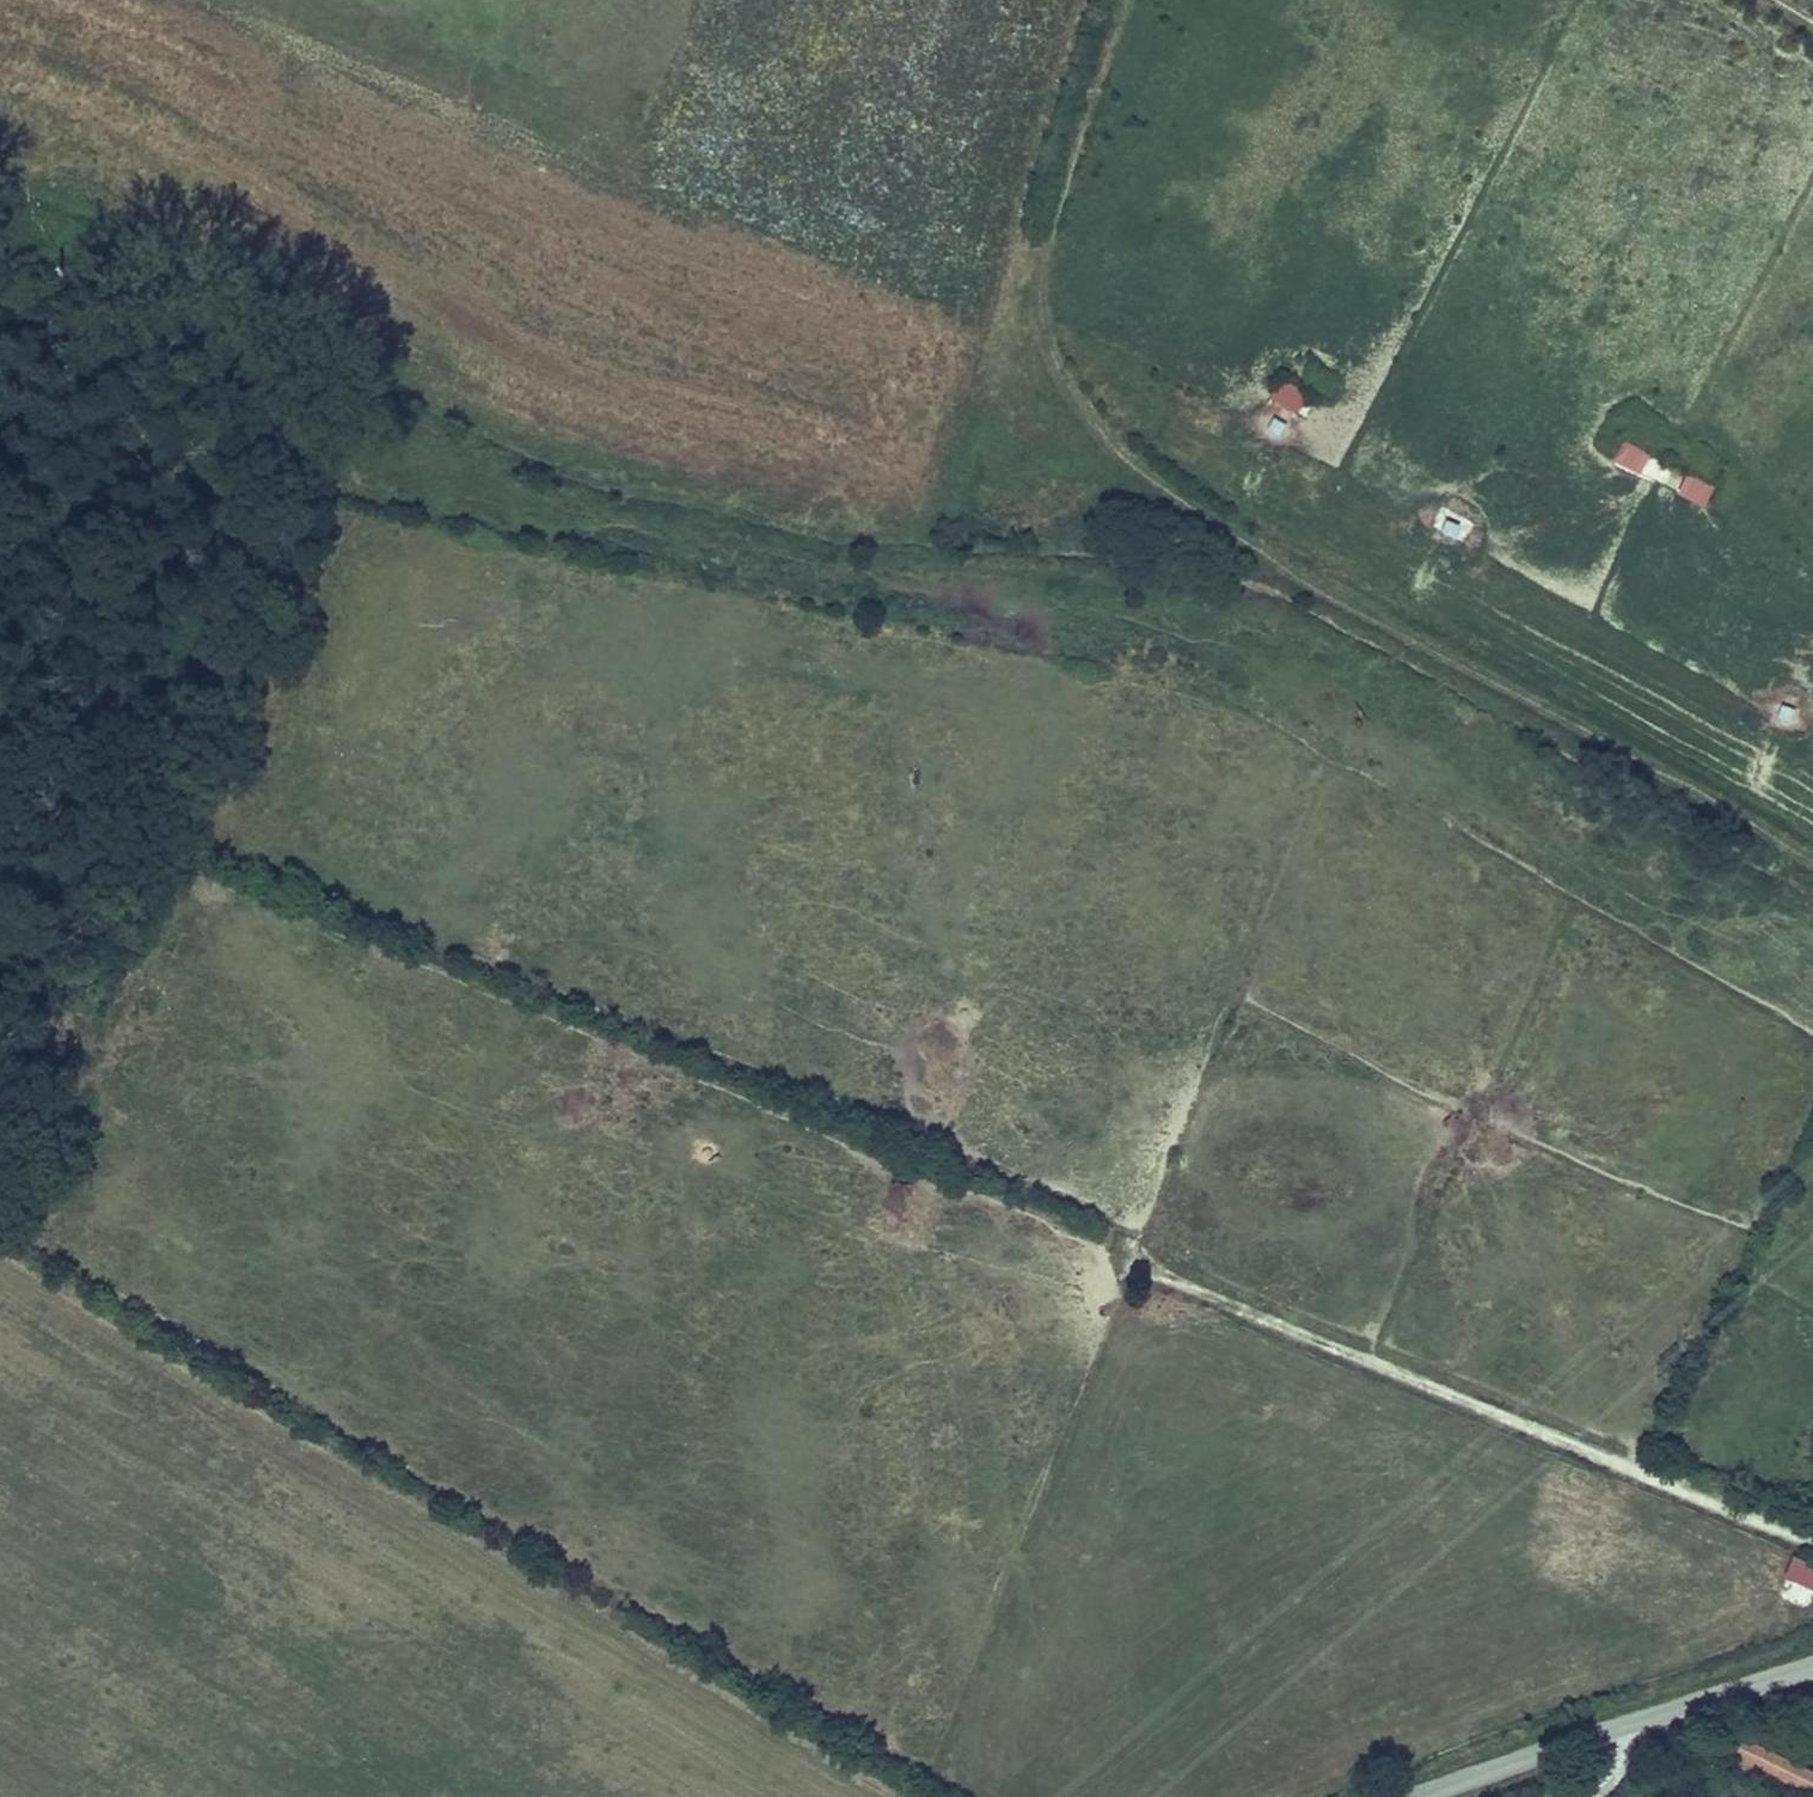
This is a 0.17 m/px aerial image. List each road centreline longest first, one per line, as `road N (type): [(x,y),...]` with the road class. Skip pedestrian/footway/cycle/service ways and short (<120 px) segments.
road 1 (tertiary): [(1812,1668),(1420,1796)]

